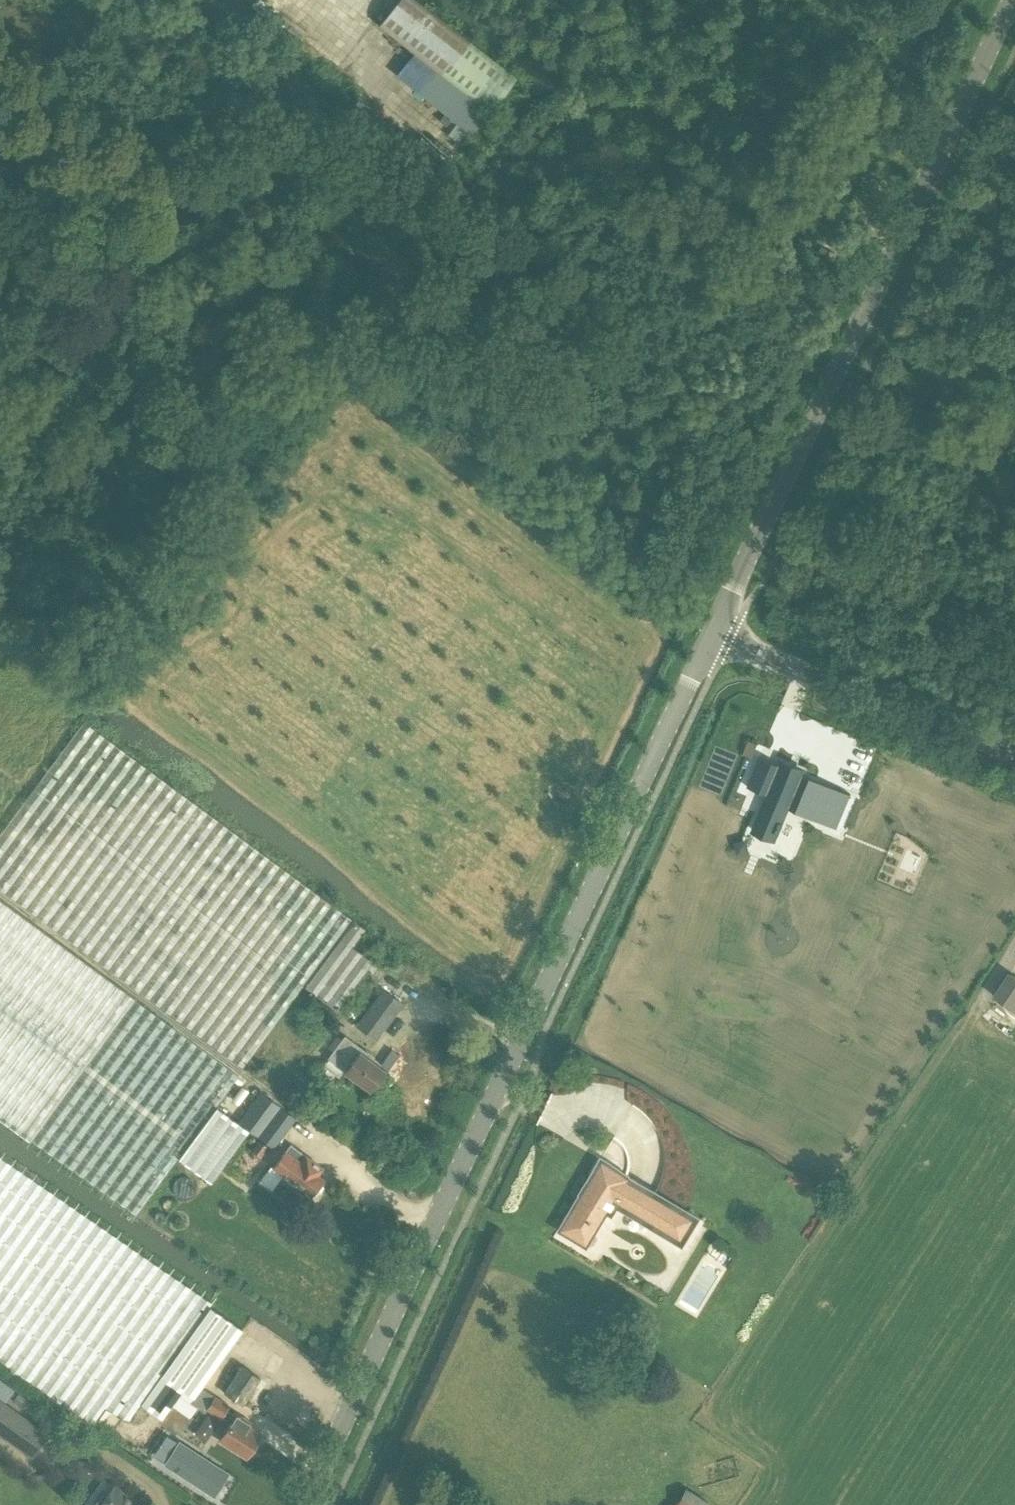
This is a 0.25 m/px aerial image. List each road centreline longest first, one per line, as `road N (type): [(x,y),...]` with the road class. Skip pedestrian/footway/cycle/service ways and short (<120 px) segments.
road 1 (tertiary): [(315,1504),(715,639)]
road 2 (tertiary): [(715,639),(1014,0)]
road 3 (tertiary): [(727,644),(1014,757)]

